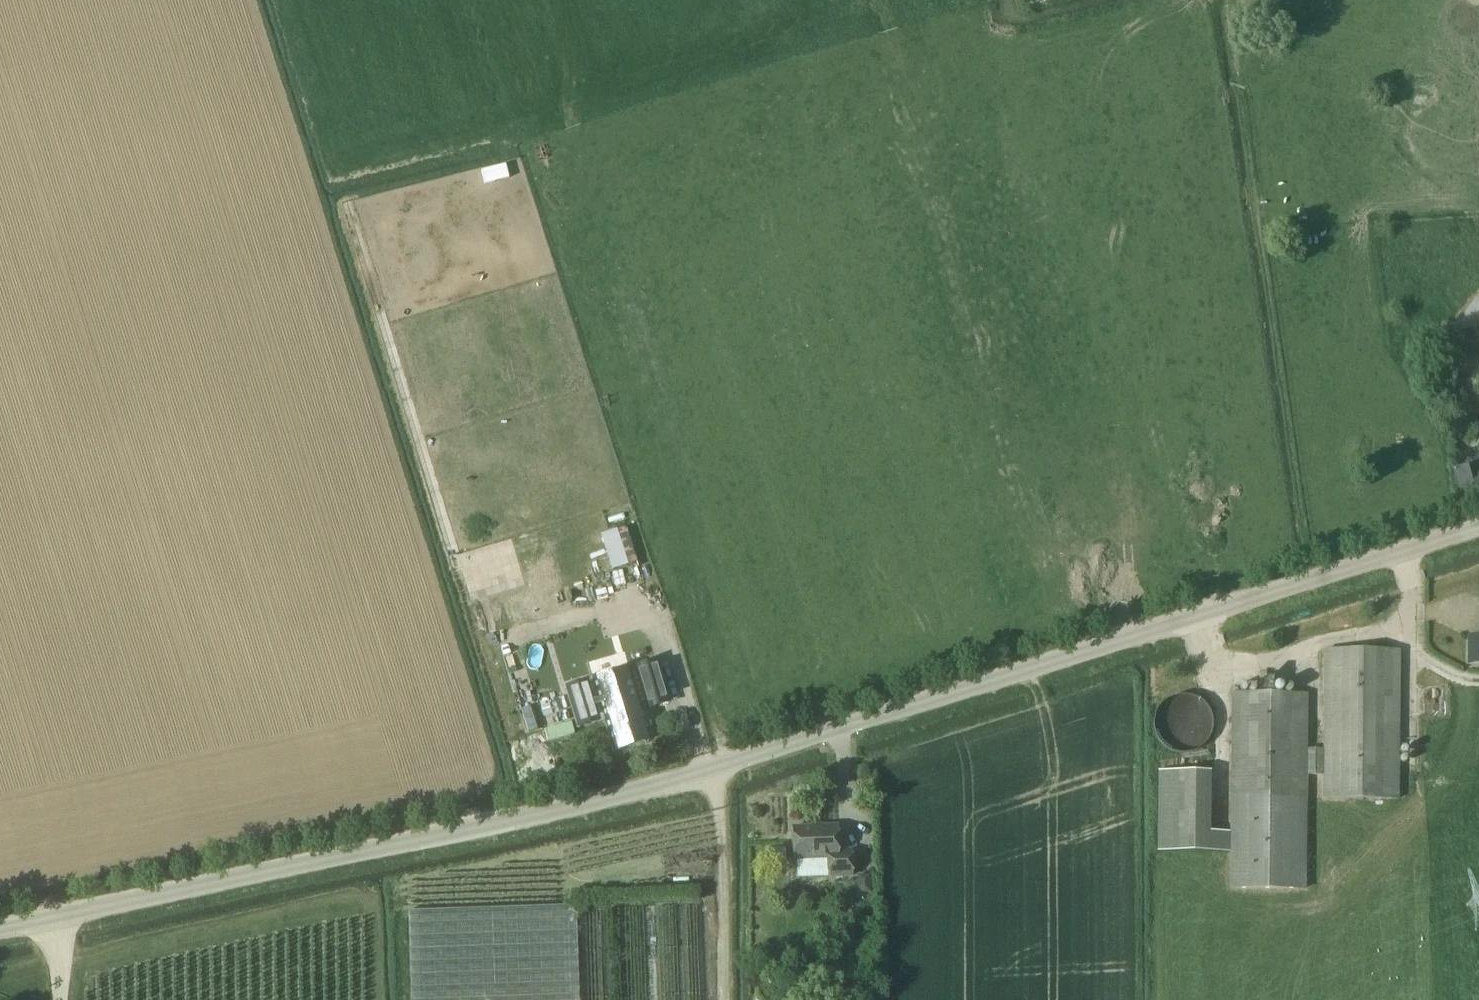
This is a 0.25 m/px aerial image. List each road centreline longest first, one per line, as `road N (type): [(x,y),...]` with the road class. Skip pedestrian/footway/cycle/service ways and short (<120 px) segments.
road 1 (unclassified): [(1478,529),(547,814),(0,929)]

